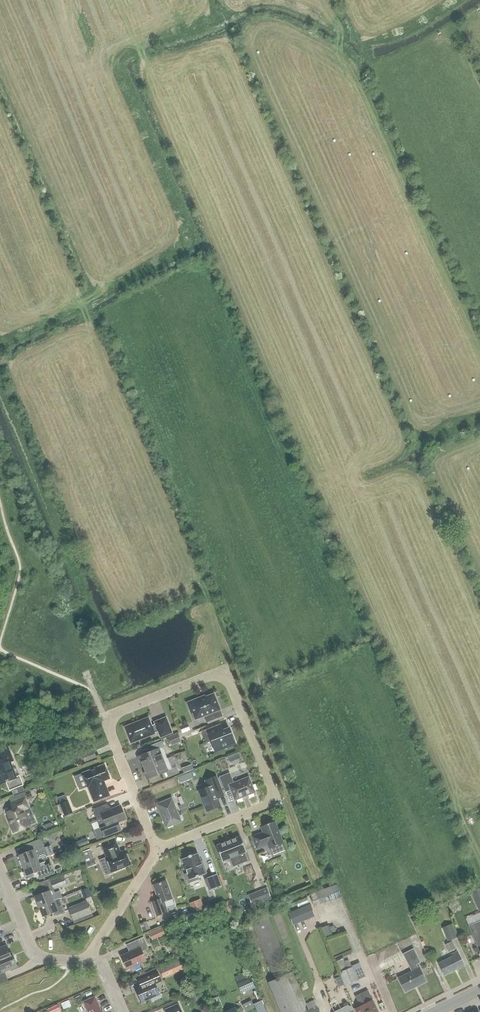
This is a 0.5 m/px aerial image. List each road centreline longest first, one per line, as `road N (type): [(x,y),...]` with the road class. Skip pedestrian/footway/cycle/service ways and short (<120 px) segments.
road 1 (residential): [(157,850),(267,806),(272,788),(221,676),(116,713),(110,732)]
road 2 (residential): [(0,868),(36,953),(89,962)]
road 3 (residential): [(89,962),(157,850)]
road 4 (residential): [(110,732),(157,850)]

